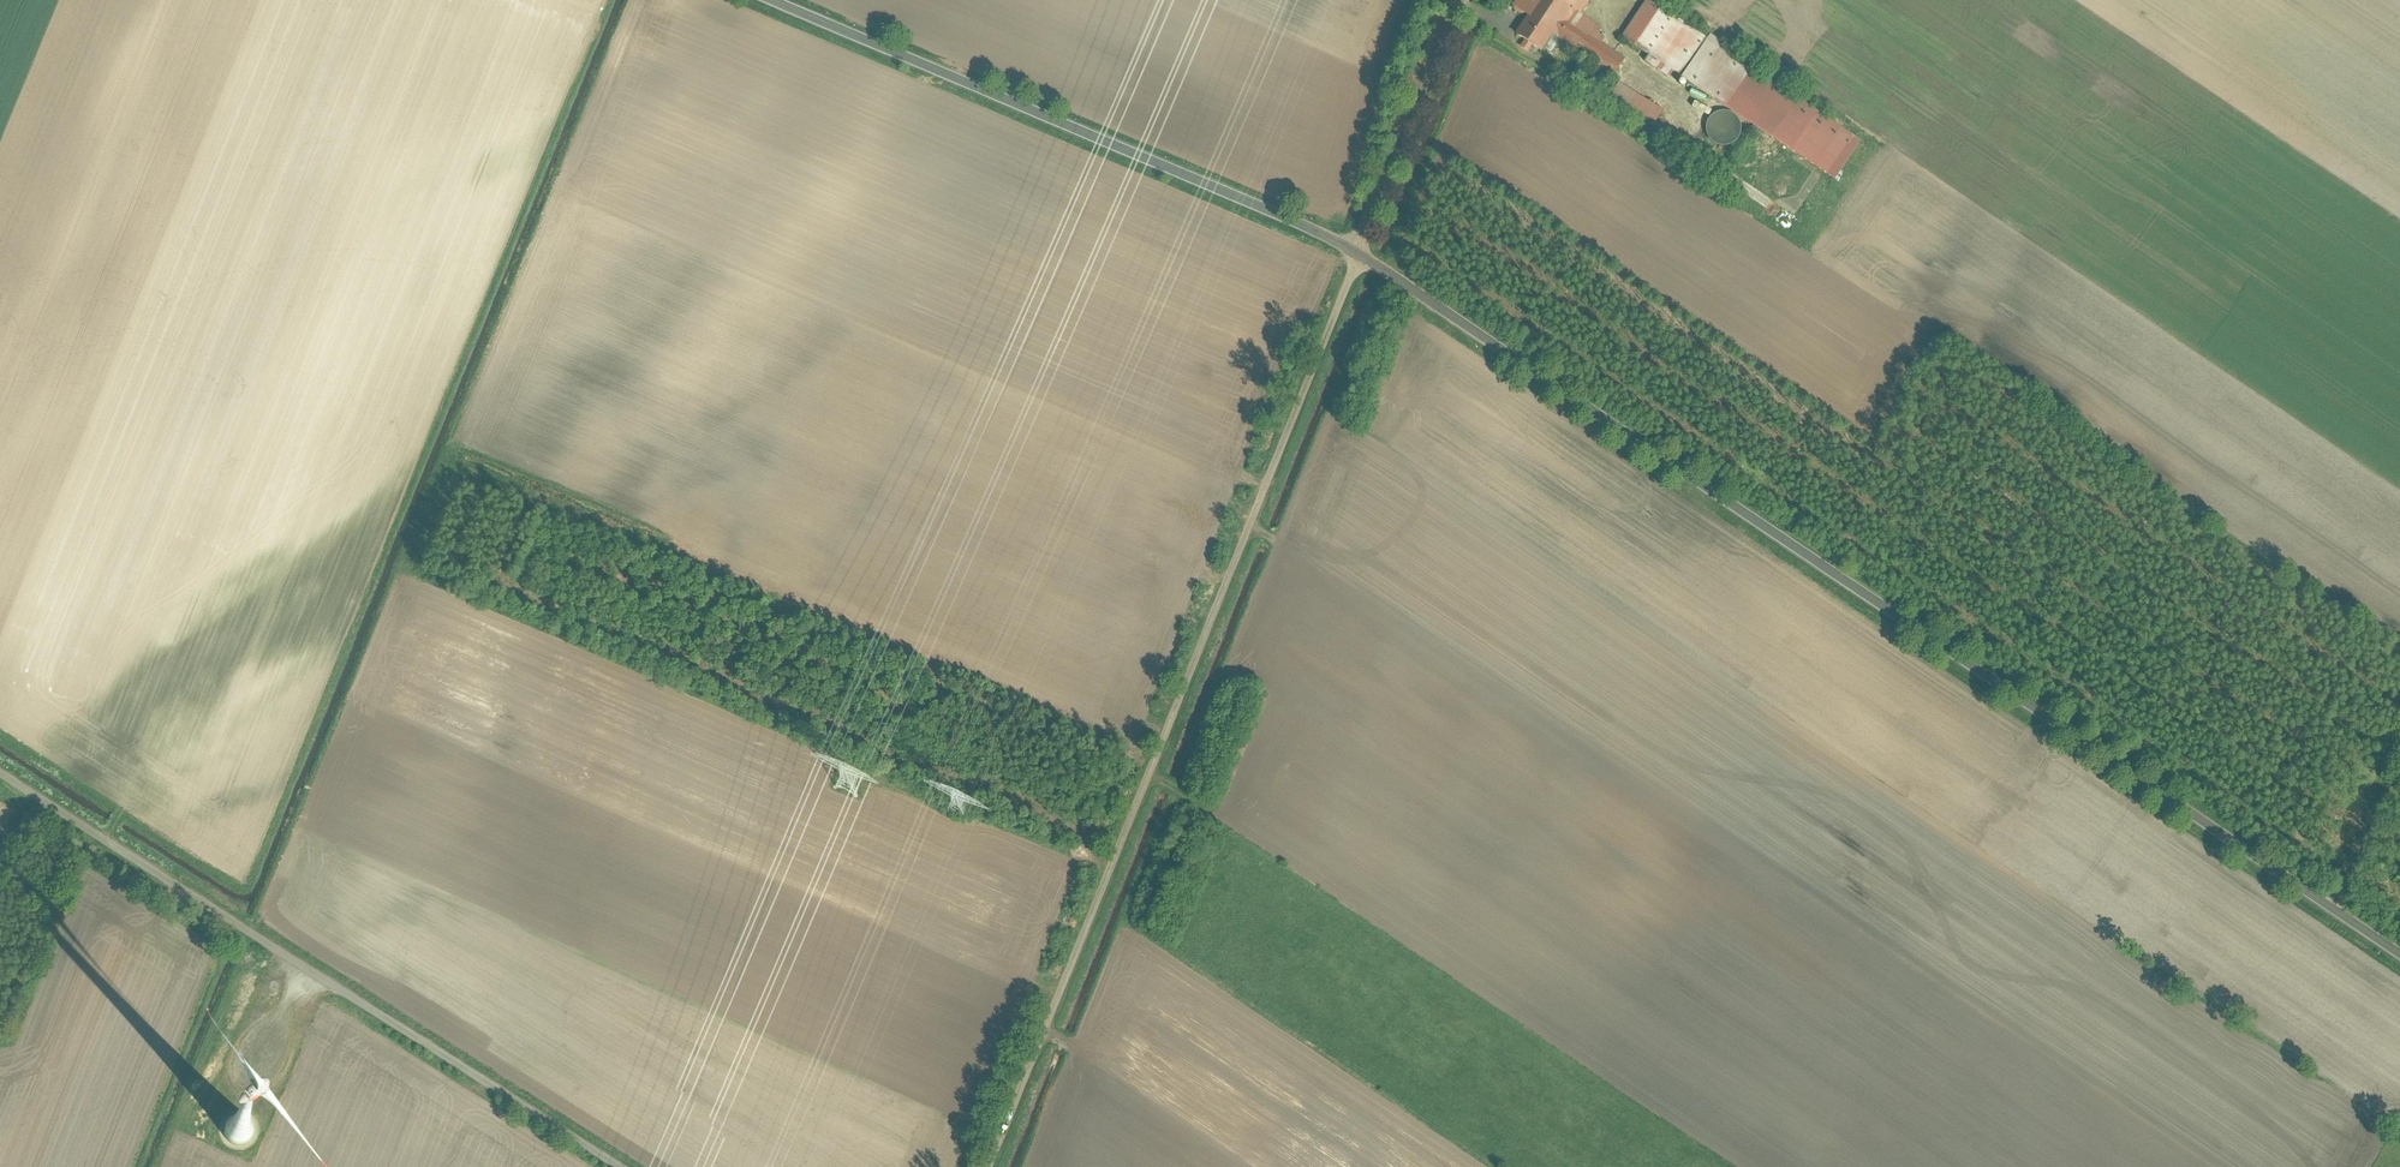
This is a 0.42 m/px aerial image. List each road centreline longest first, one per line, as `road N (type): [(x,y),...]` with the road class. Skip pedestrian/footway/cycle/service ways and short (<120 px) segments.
road 1 (tertiary): [(2399,957),(1358,254)]
road 2 (track): [(996,1166),(1358,254)]
road 3 (track): [(630,1166),(0,768)]
road 4 (tertiary): [(1358,254),(772,0)]
road 5 (unclassified): [(1461,0),(1358,254)]

